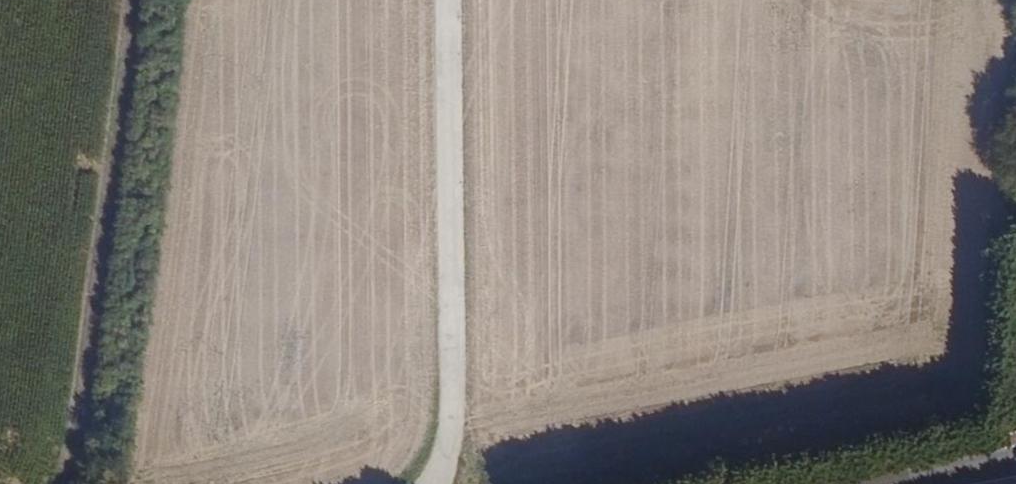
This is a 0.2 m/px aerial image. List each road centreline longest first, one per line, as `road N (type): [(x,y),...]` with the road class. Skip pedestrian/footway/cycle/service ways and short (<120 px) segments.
road 1 (track): [(449,0),(453,435),(425,483)]
road 2 (primary): [(1015,461),(896,483)]

